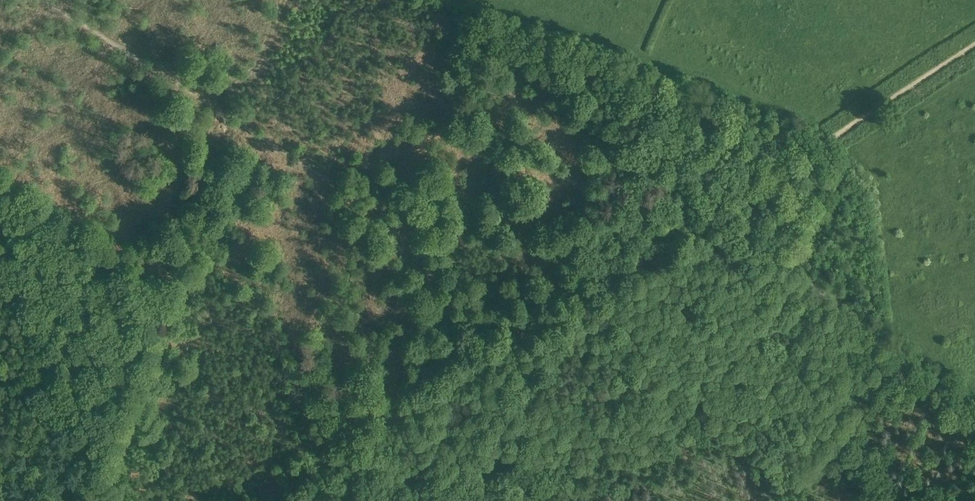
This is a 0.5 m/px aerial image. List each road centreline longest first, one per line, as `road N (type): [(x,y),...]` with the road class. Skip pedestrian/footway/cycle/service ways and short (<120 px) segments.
road 1 (track): [(59,0),(364,185),(545,315)]
road 2 (track): [(273,500),(545,315)]
road 3 (track): [(904,356),(712,209)]
road 4 (track): [(545,315),(712,209)]

